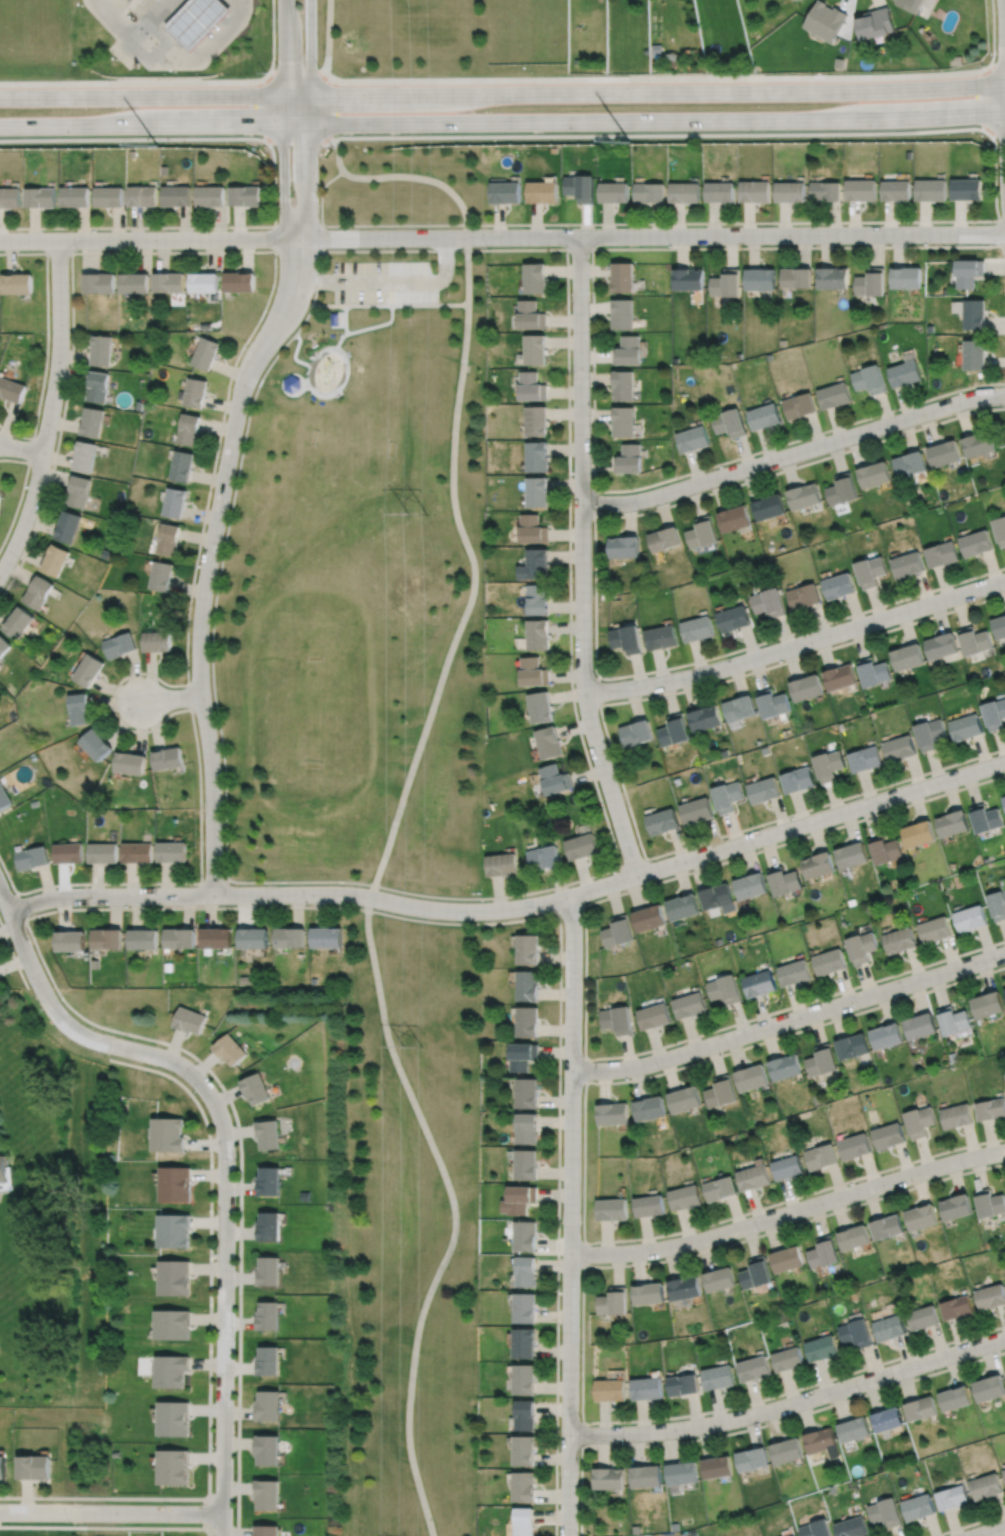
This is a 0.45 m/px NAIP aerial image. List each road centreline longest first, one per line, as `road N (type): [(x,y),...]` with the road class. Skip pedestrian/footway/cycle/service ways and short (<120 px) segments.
road 1 (secondary): [(0,125),(1004,111)]
road 2 (secondary): [(1004,83),(0,96)]
road 3 (residential): [(1004,232),(0,240)]
road 4 (residential): [(299,239),(289,306),(240,396),(203,592),(199,654),(212,766),(213,894)]
road 5 (residential): [(222,1535),(226,1153),(219,1113),(189,1070),(81,1033),(42,988)]
road 6 (residential): [(579,236),(585,694),(637,875)]
road 7 (residential): [(566,897),(573,930),(568,1535)]
road 8 (residential): [(566,897),(447,910),(337,893),(75,896),(8,912)]
road 9 (residential): [(1004,760),(566,897)]
road 10 (residential): [(1004,952),(655,1061),(572,1070)]
road 11 (residential): [(1004,1338),(738,1418),(644,1433),(569,1434)]
road 12 (residential): [(1004,1150),(688,1243),(571,1253)]
road 13 (residential): [(1004,394),(639,501),(582,503)]
road 14 (residential): [(1004,580),(692,676),(585,694)]
road 15 (residential): [(59,239),(55,388),(33,500),(0,575)]
road 16 (residential): [(285,0),(284,206),(299,239)]
road 17 (residential): [(299,239),(308,195),(310,0)]
road 18 (residential): [(222,1514),(0,1512)]

